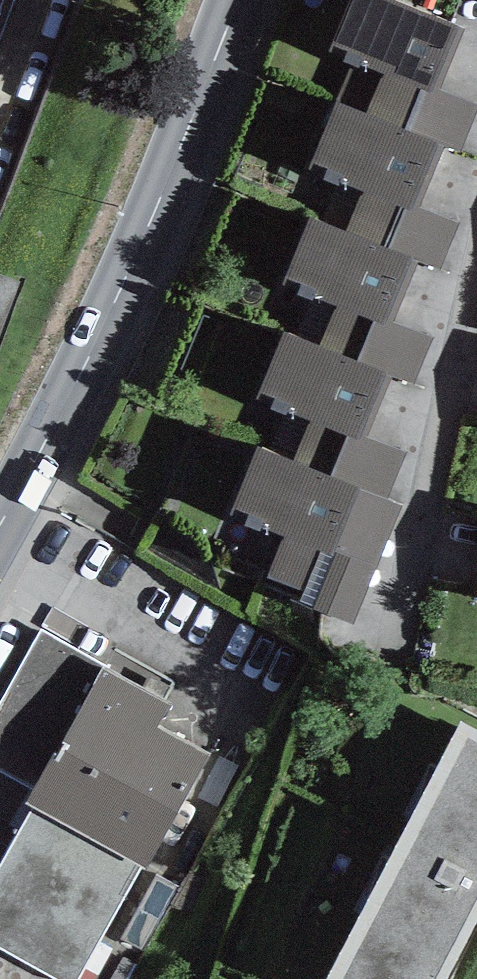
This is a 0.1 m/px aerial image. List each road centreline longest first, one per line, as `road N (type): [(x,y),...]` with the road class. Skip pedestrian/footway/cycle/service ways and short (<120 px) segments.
road 1 (tertiary): [(238,0),(67,415),(0,529)]
road 2 (trunk): [(0,650),(476,519)]

